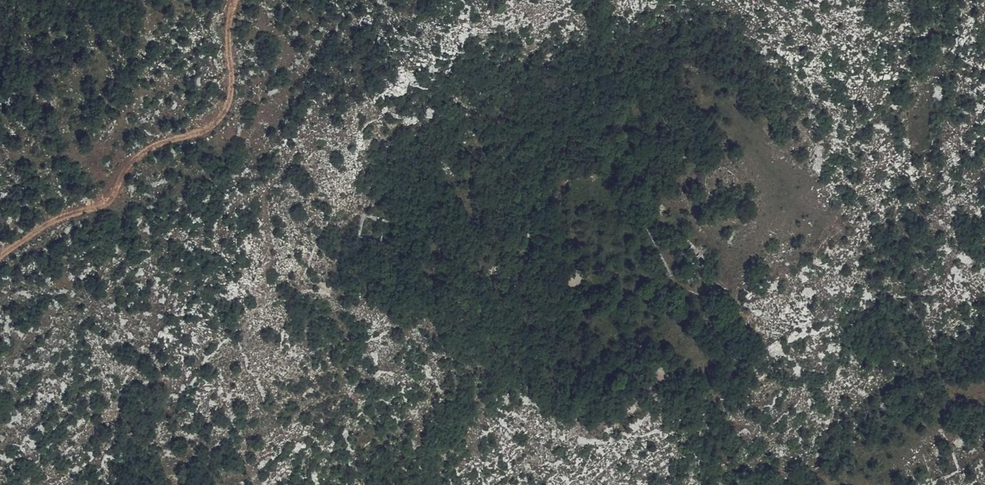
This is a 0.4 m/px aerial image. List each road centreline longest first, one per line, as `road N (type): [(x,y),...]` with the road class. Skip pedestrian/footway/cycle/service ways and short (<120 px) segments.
road 1 (track): [(0,258),(109,200),(140,154),(210,127),(228,109),(227,28),(236,0)]

